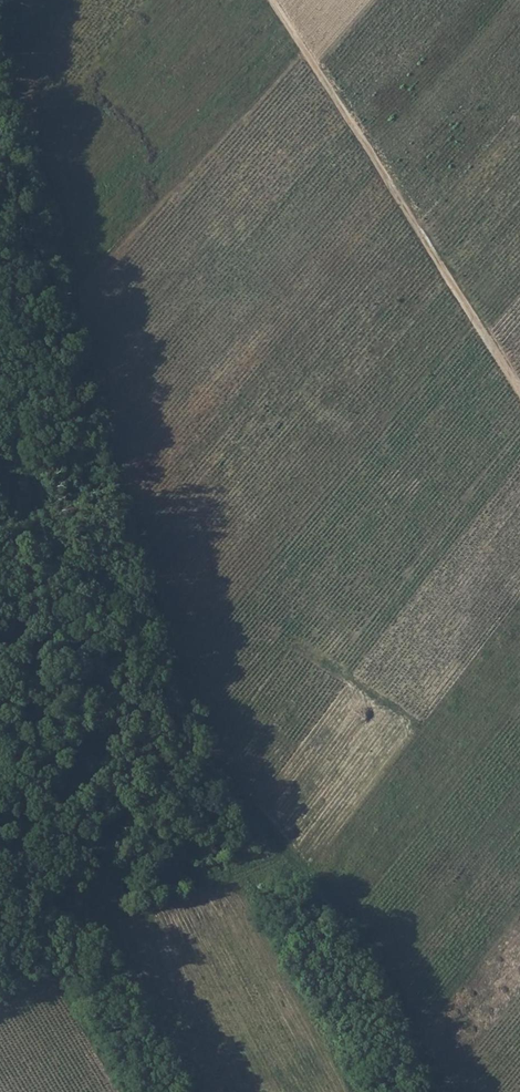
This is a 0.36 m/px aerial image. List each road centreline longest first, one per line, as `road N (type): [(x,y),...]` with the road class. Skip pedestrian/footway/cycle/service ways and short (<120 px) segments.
road 1 (track): [(519,395),(269,0)]

